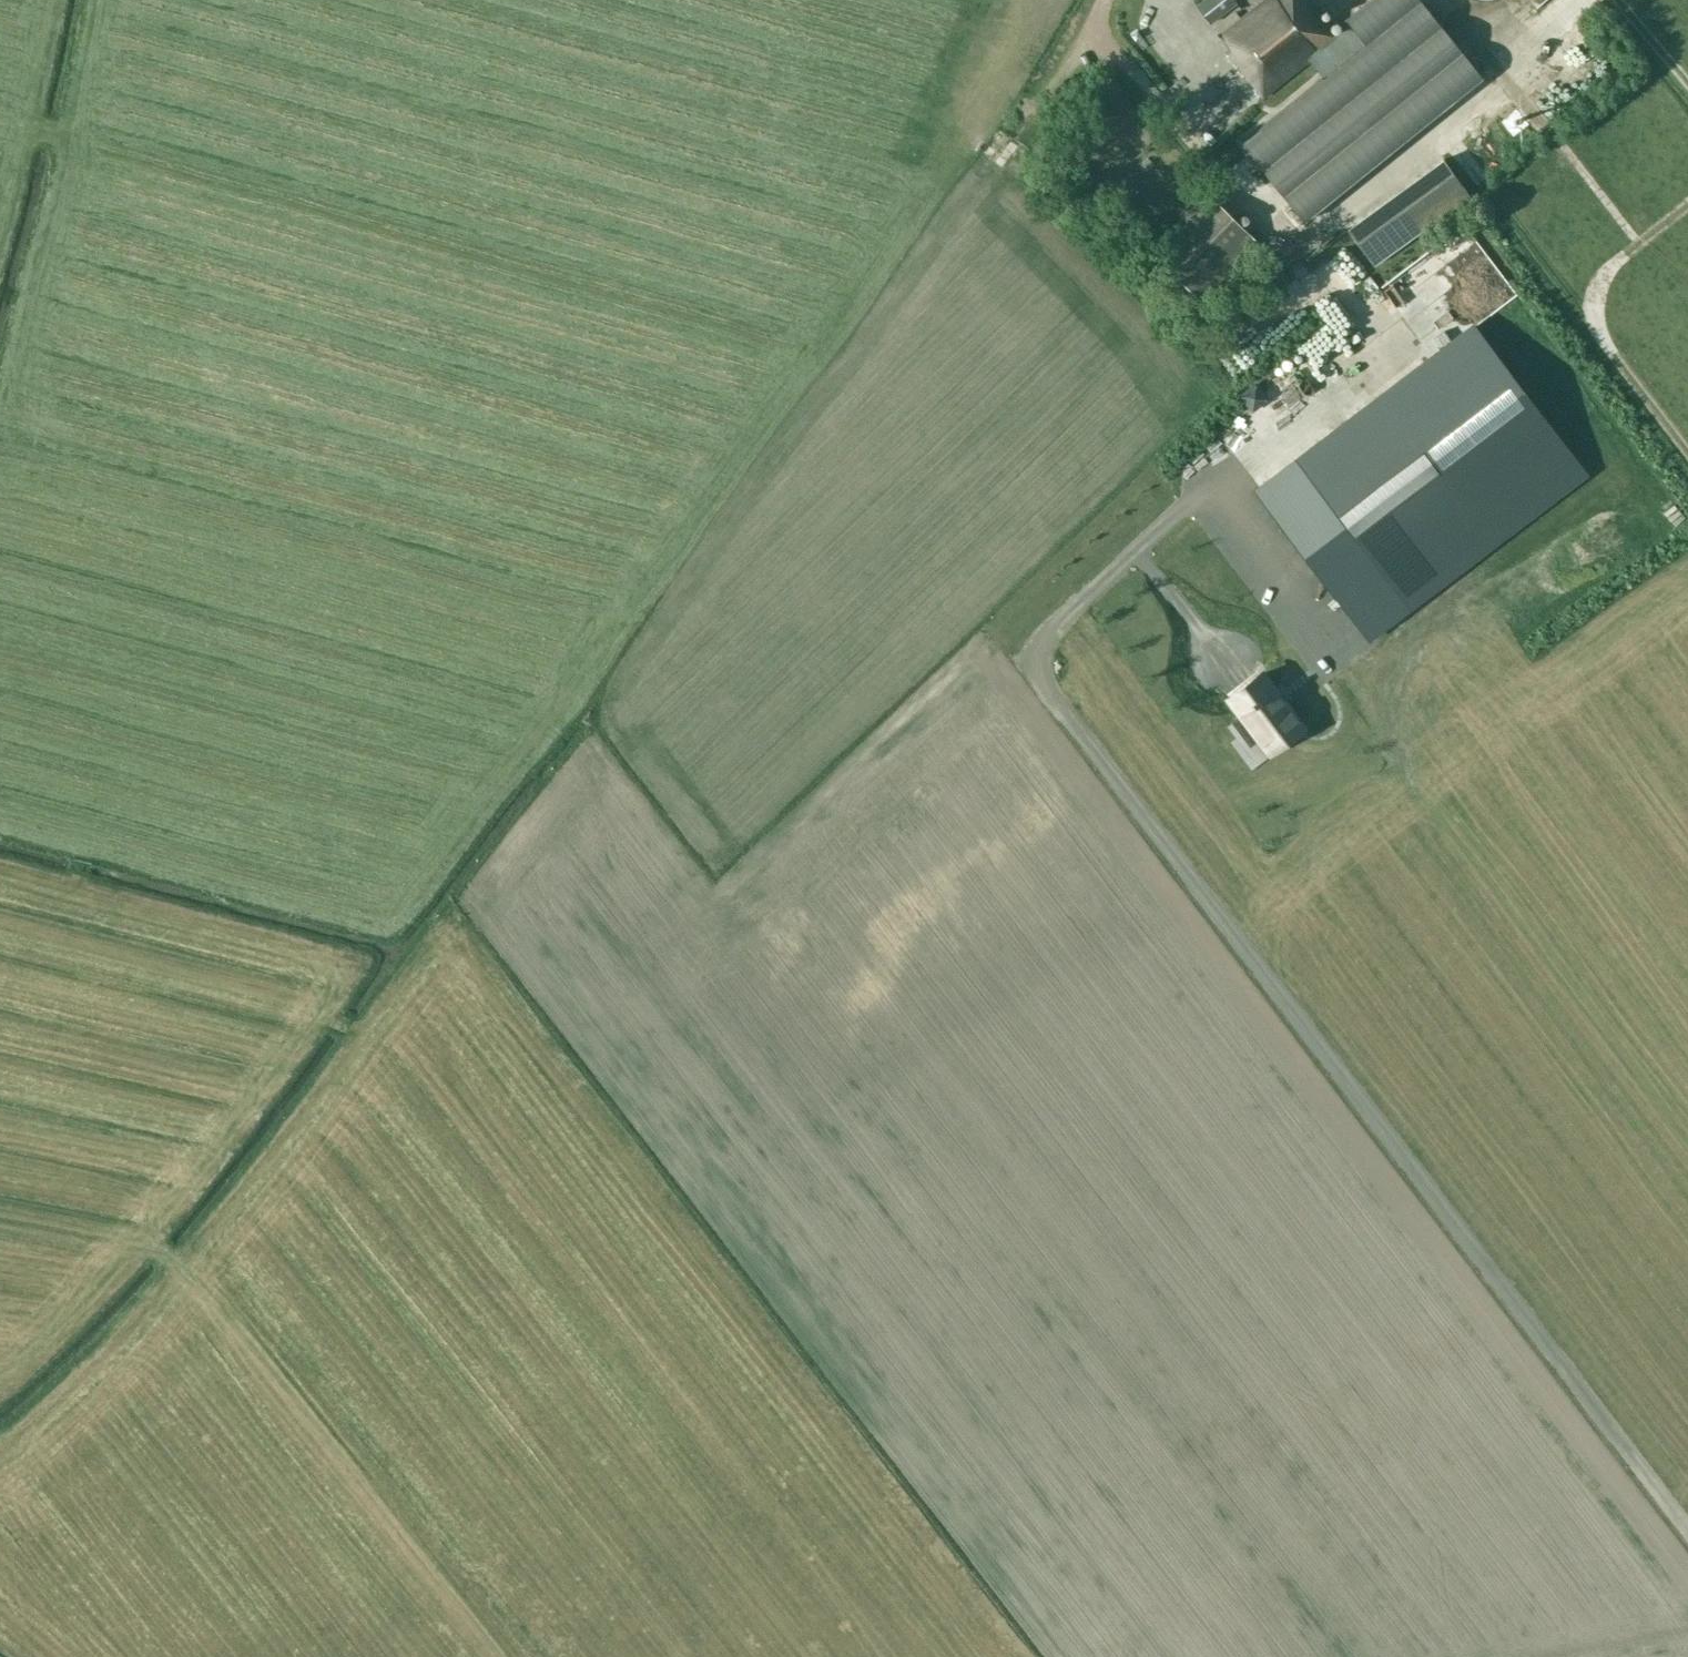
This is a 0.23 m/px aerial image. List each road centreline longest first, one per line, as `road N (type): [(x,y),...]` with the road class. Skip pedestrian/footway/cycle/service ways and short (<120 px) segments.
road 1 (track): [(1444,133),(1595,320)]

